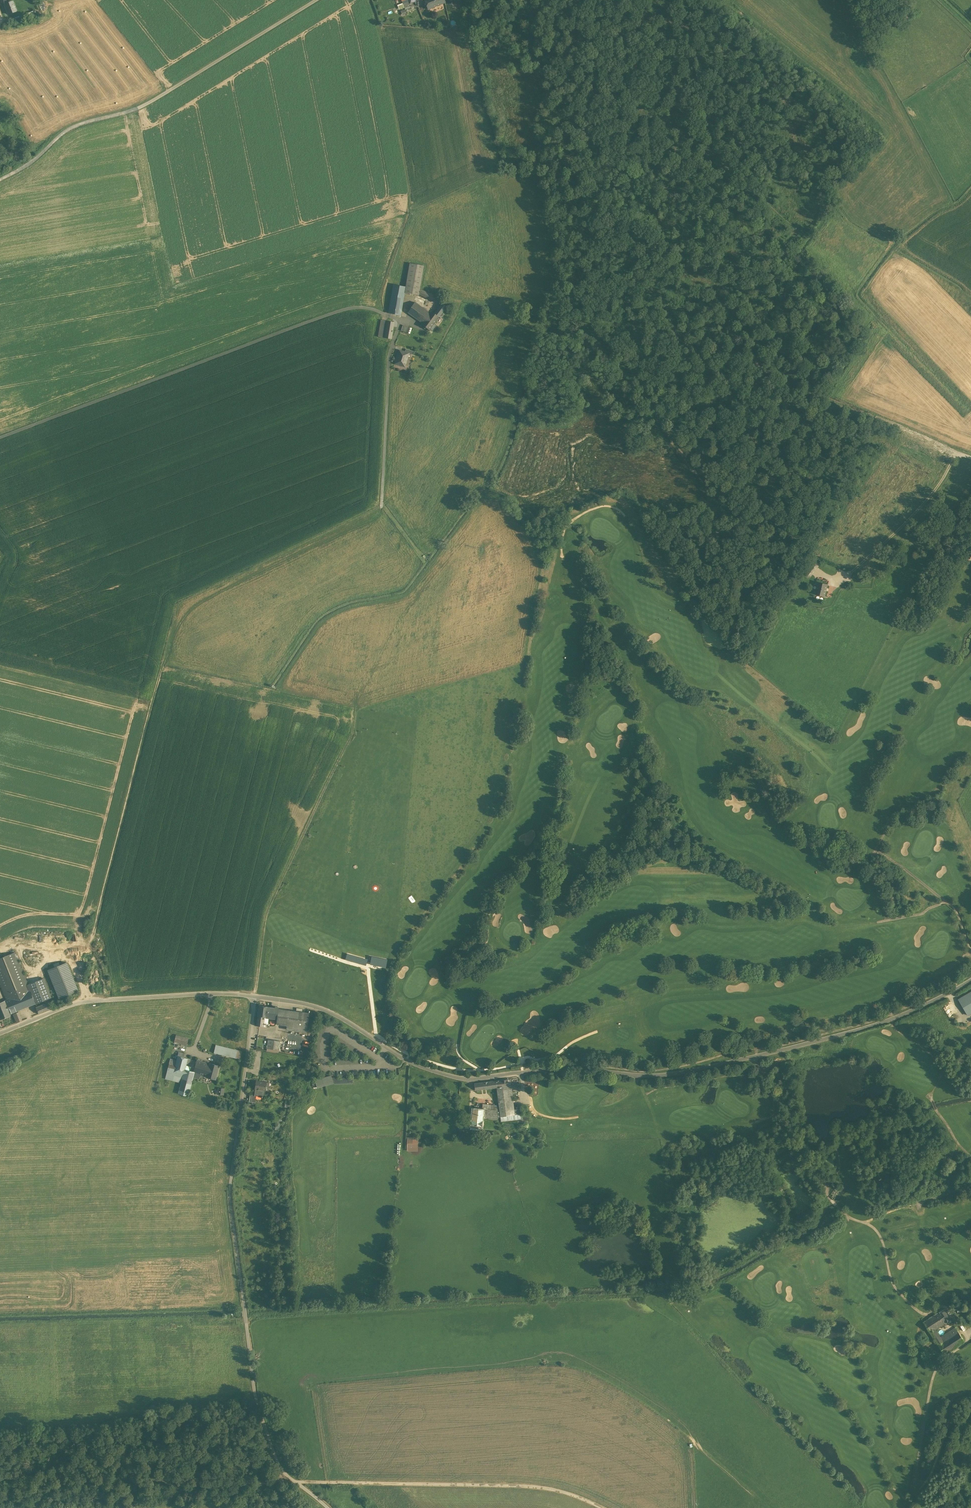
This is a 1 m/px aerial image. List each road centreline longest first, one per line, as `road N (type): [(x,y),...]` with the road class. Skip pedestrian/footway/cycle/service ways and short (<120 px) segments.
road 1 (unclassified): [(970,980),(868,1027),(652,1075),(578,1067),(458,1077),(407,1060),(323,1009),(255,996)]
road 2 (track): [(382,505),(389,357),(401,319),(369,308),(345,309),(0,437)]
road 3 (unclassified): [(255,996),(230,1197),(253,1383),(279,1465),(328,1507)]
road 4 (track): [(546,323),(688,331),(970,457)]
road 5 (track): [(315,0),(138,109),(70,128),(0,179)]
road 6 (track): [(255,996),(267,913),(351,738),(356,708)]
road 7 (track): [(600,1507),(557,1489),(297,1482)]
road 8 (track): [(289,1476),(271,1483),(0,1477)]
road 9 (unclassified): [(255,996),(85,1001),(0,1033)]
road 10 (track): [(957,452),(935,490),(848,575)]

